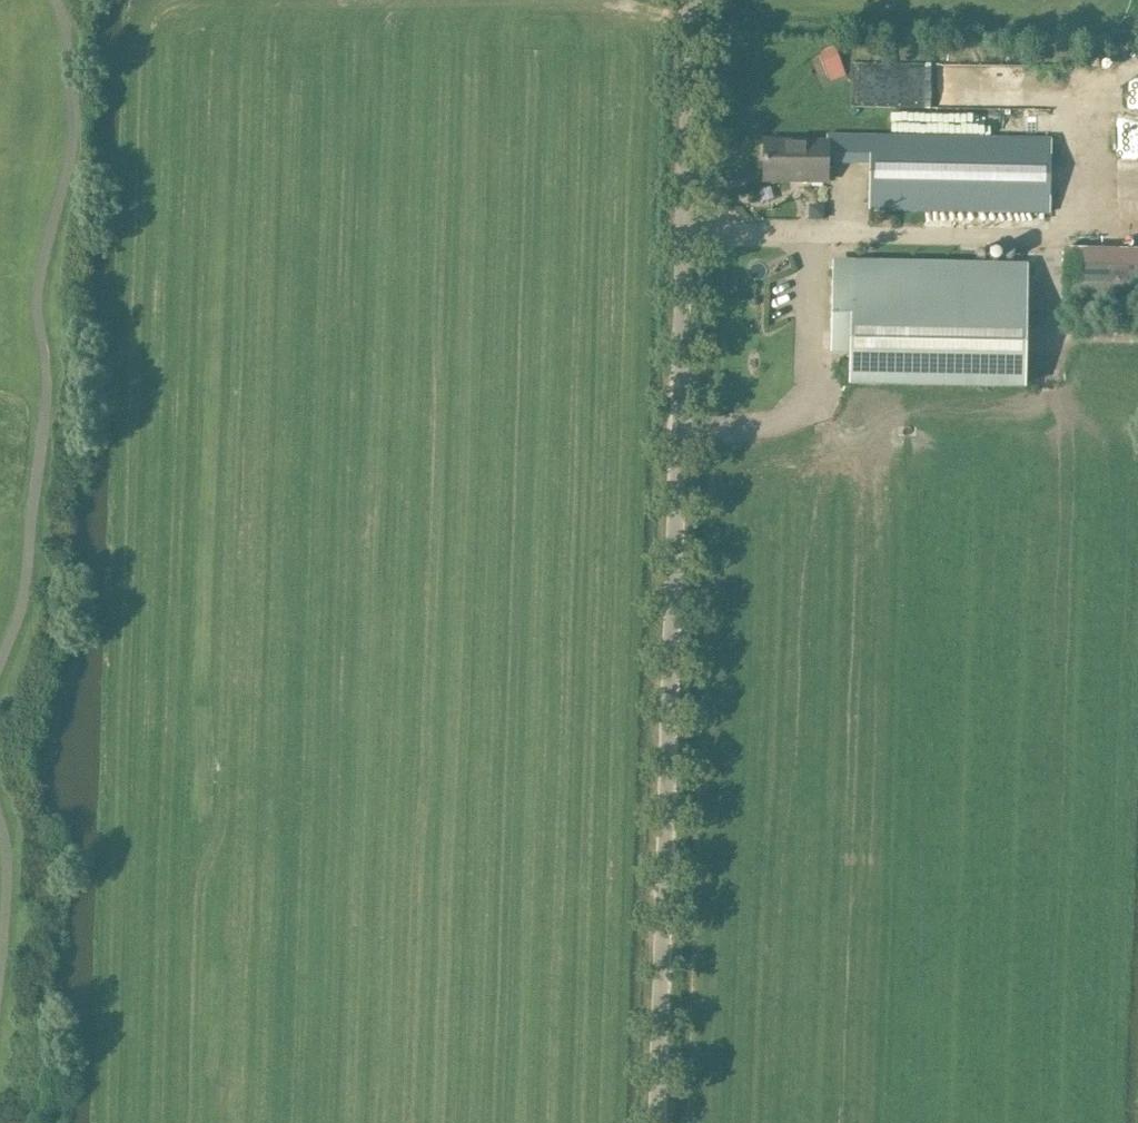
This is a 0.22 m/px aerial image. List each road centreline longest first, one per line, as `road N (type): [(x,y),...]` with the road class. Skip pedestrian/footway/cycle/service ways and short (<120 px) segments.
road 1 (unclassified): [(656,1122),(692,0)]

